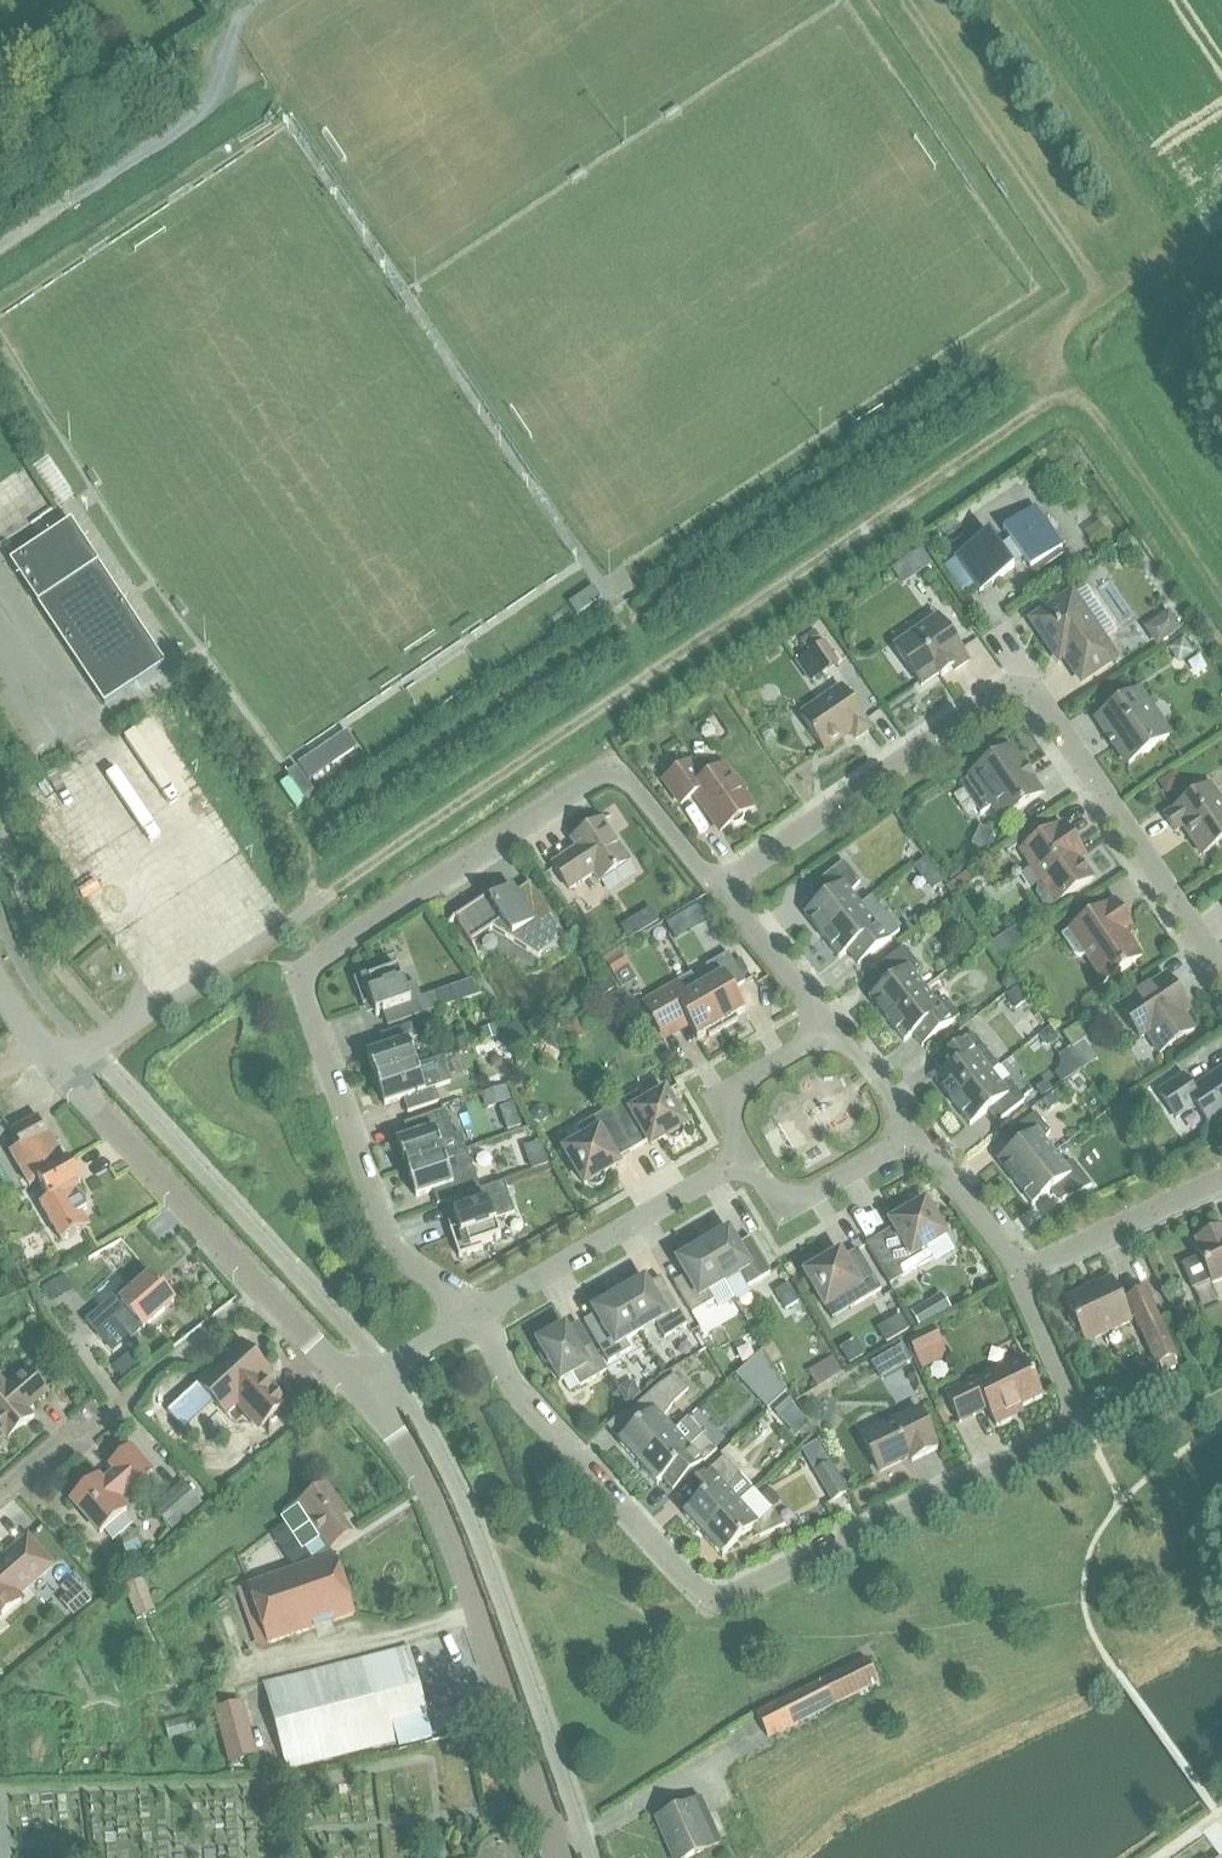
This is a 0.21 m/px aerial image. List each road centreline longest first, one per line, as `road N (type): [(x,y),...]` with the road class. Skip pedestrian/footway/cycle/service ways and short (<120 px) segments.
road 1 (track): [(1221,596),(1086,404),(1058,397),(335,889)]
road 2 (residential): [(472,1321),(514,1392),(624,1514),(693,1588),(722,1597),(1081,1424),(1020,1274)]
road 3 (residential): [(472,1321),(382,1233),(299,975),(591,778),(626,779),(721,893)]
road 4 (tertiary): [(563,1857),(429,1484),(360,1385)]
road 5 (tertiary): [(360,1385),(261,1292),(61,1073)]
road 6 (residential): [(721,893),(1026,683)]
road 7 (residential): [(1221,967),(1026,683)]
road 8 (unclassified): [(335,889),(61,1073)]
road 9 (residential): [(472,1321),(744,1160)]
road 10 (track): [(1047,401),(1052,349),(1074,316),(1193,230)]
road 11 (residential): [(1221,1183),(1020,1274)]
road 12 (residential): [(917,1134),(786,1208),(744,1160)]
road 13 (residential): [(744,1160),(718,1099),(835,1029)]
road 14 (residential): [(152,1378),(0,1497)]
road 15 (residential): [(835,1029),(721,893)]
road 16 (residential): [(1020,1274),(917,1134)]
road 17 (residential): [(917,1134),(835,1029)]
road 18 (residential): [(360,1385),(472,1321)]

